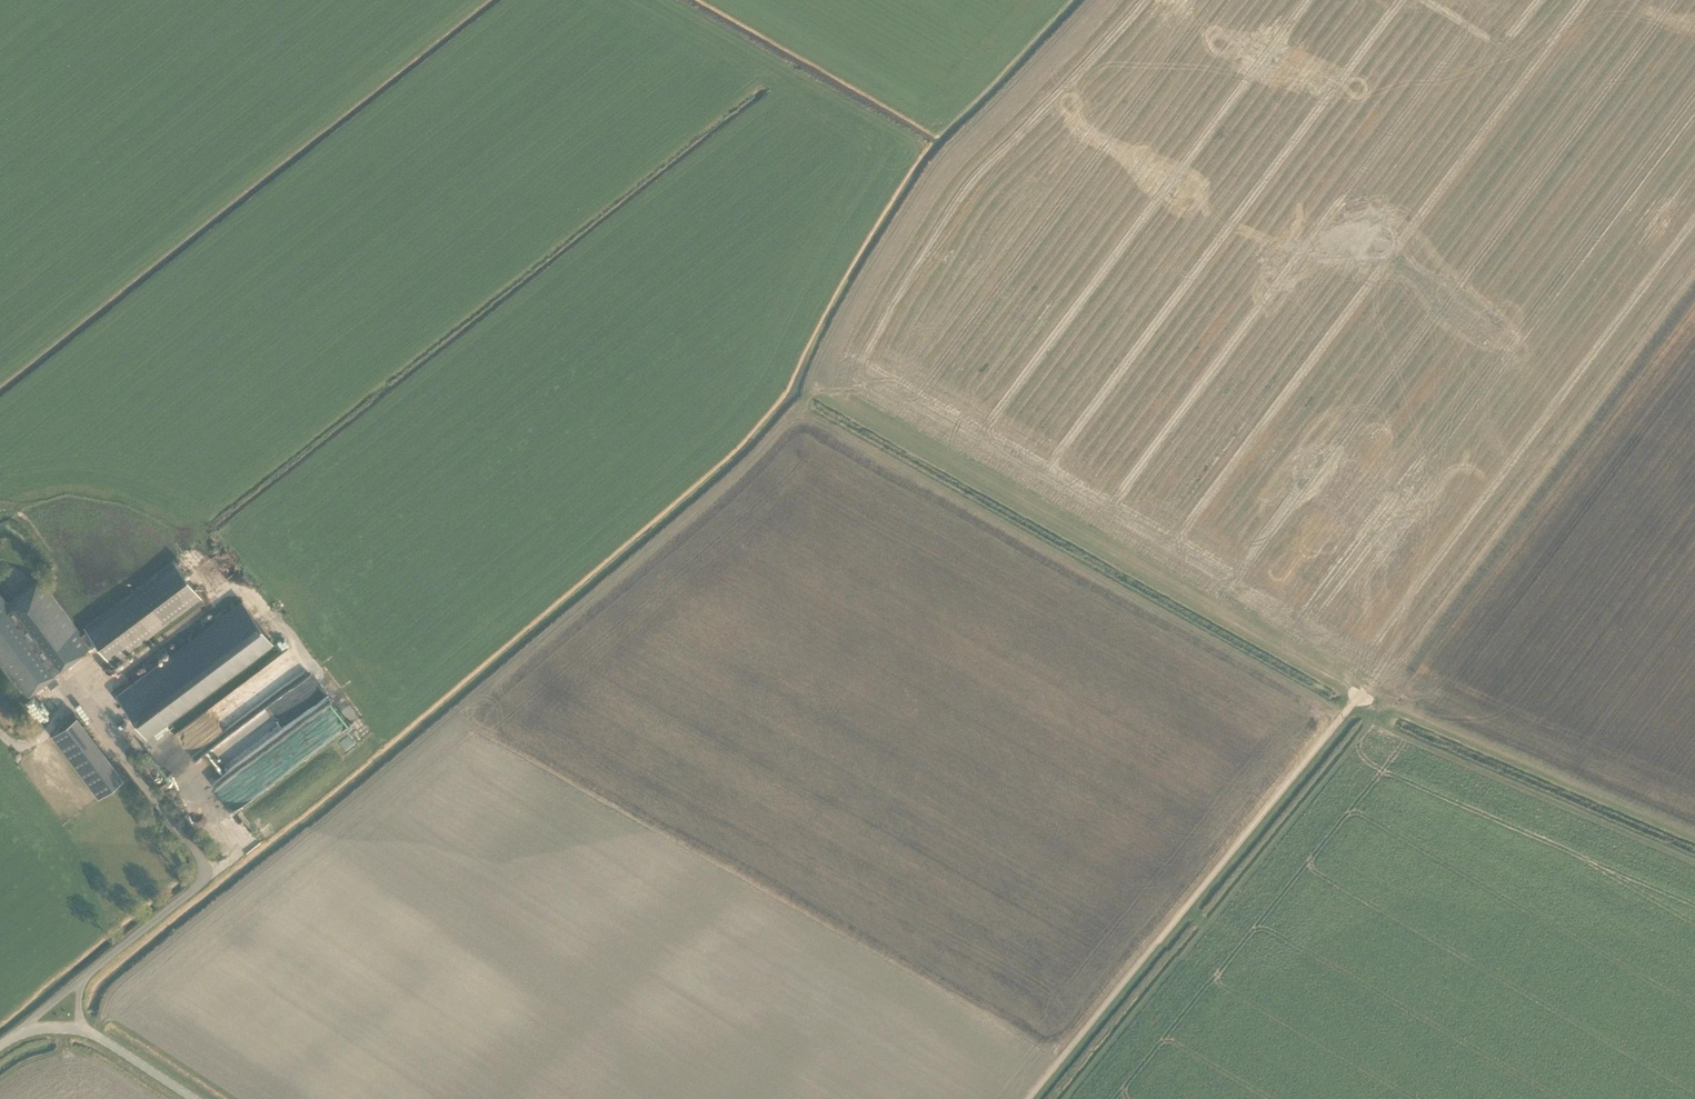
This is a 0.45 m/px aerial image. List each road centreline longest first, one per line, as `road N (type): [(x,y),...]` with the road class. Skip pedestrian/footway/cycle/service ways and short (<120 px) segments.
road 1 (unclassified): [(79,985),(212,877)]
road 2 (tertiary): [(190,1098),(78,1030)]

